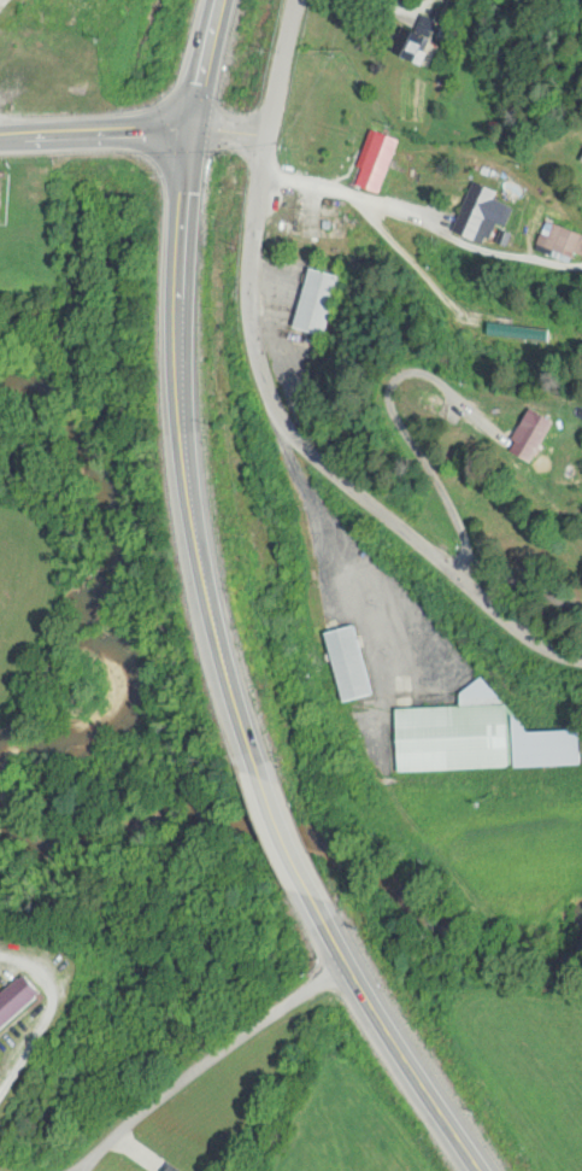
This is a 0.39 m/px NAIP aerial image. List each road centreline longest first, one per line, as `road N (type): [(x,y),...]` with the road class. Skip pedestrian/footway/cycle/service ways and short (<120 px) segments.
road 1 (primary): [(486,1170),(345,952),(208,616),(176,256)]
road 2 (residential): [(581,631),(525,619),(489,597),(334,469),(304,435),(274,374),(257,254),(271,136),(301,0)]
road 3 (residential): [(74,1170),(345,952)]
road 4 (primary): [(194,127),(0,138)]
road 5 (primary): [(176,256),(194,127)]
road 6 (primary): [(194,127),(222,0)]

